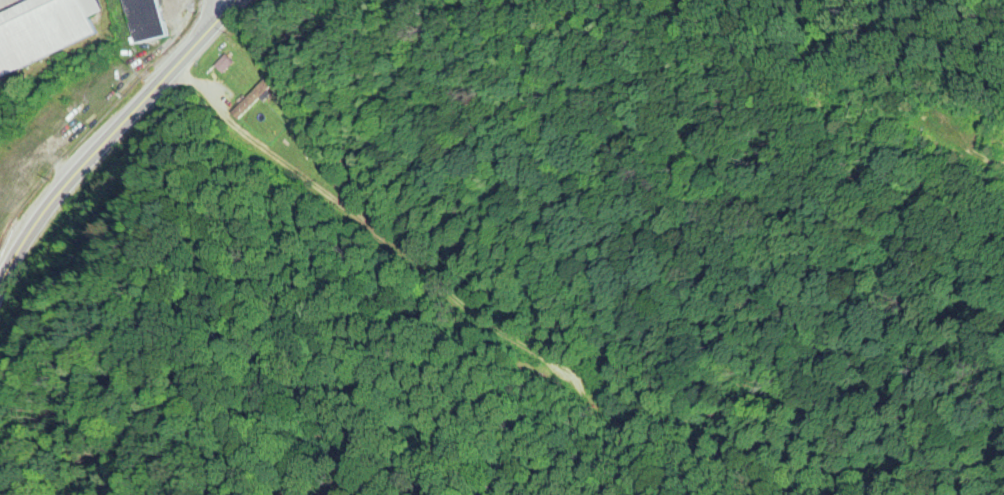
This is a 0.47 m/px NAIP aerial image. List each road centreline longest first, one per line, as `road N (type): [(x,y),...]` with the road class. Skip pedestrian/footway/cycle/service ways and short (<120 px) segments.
road 1 (primary): [(0,283),(51,196),(231,0)]

